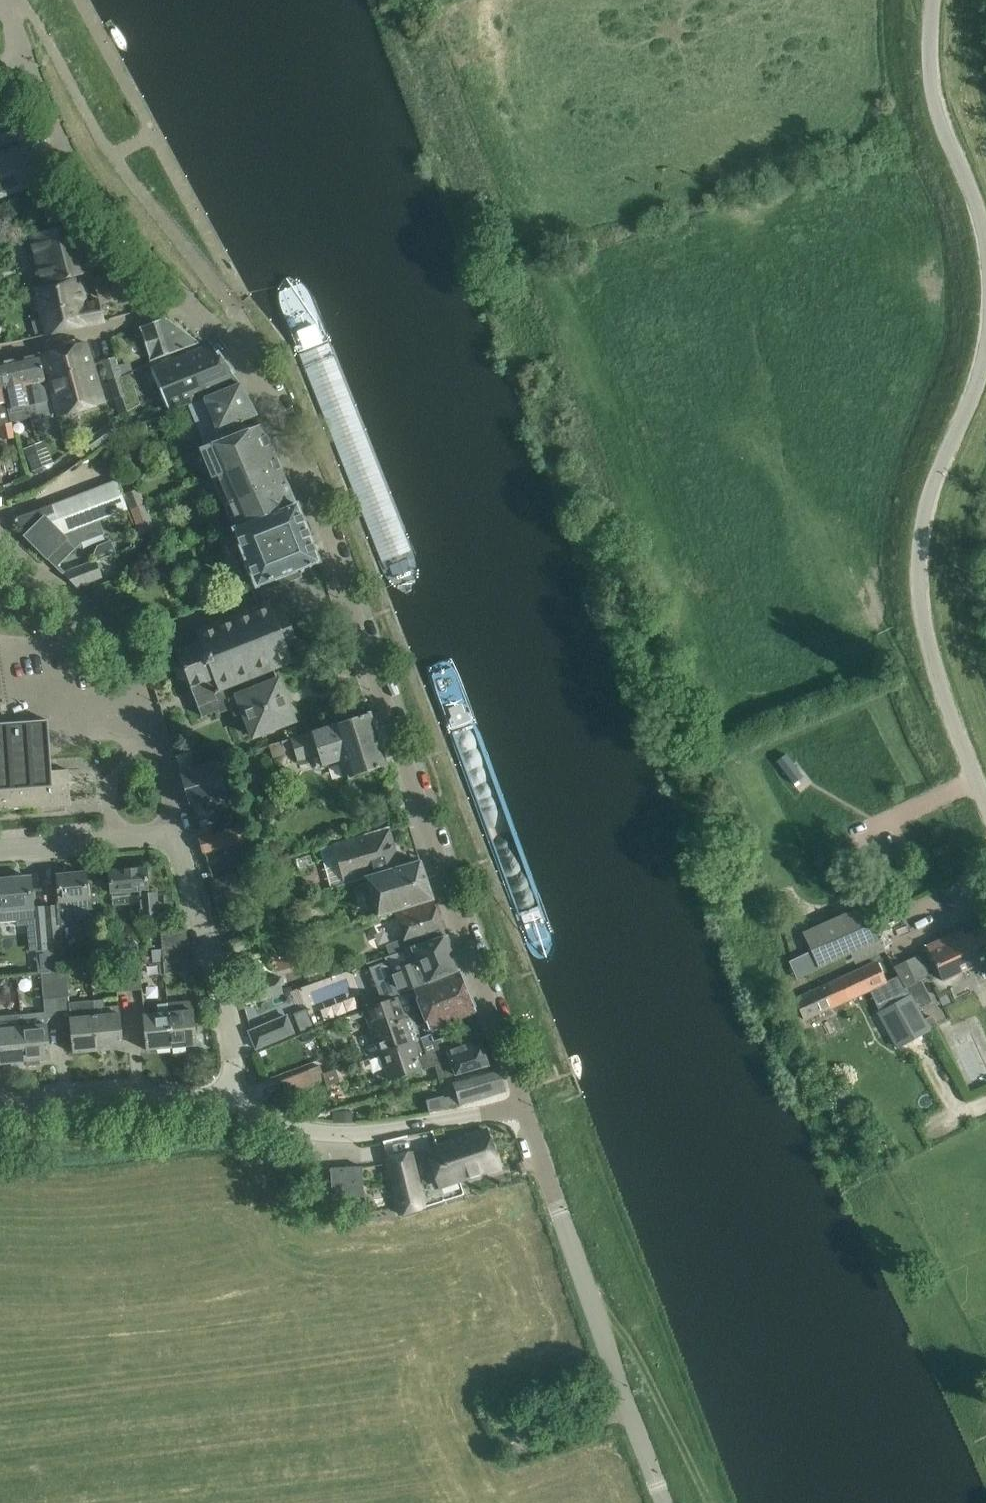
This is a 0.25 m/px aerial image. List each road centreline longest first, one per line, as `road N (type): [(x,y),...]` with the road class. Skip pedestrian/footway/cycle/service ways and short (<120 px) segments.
road 1 (unclassified): [(526,1107),(378,655),(263,382),(189,299)]
road 2 (unclassified): [(985,800),(943,694),(918,573),(921,523),(985,344)]
road 3 (unclassified): [(667,1502),(526,1107)]
road 4 (residential): [(177,832),(124,649),(0,533)]
road 5 (unclassified): [(189,299),(148,261),(74,164),(26,54)]
road 6 (residential): [(526,1107),(350,1133),(300,1129),(235,1107)]
road 7 (residential): [(235,1107),(230,1031),(177,832)]
road 8 (unclassified): [(985,245),(936,116),(932,0)]
road 9 (residential): [(235,1107),(161,1093),(0,1107)]
road 10 (residential): [(0,352),(91,333),(189,299)]
road 11 (residential): [(0,847),(177,832)]

